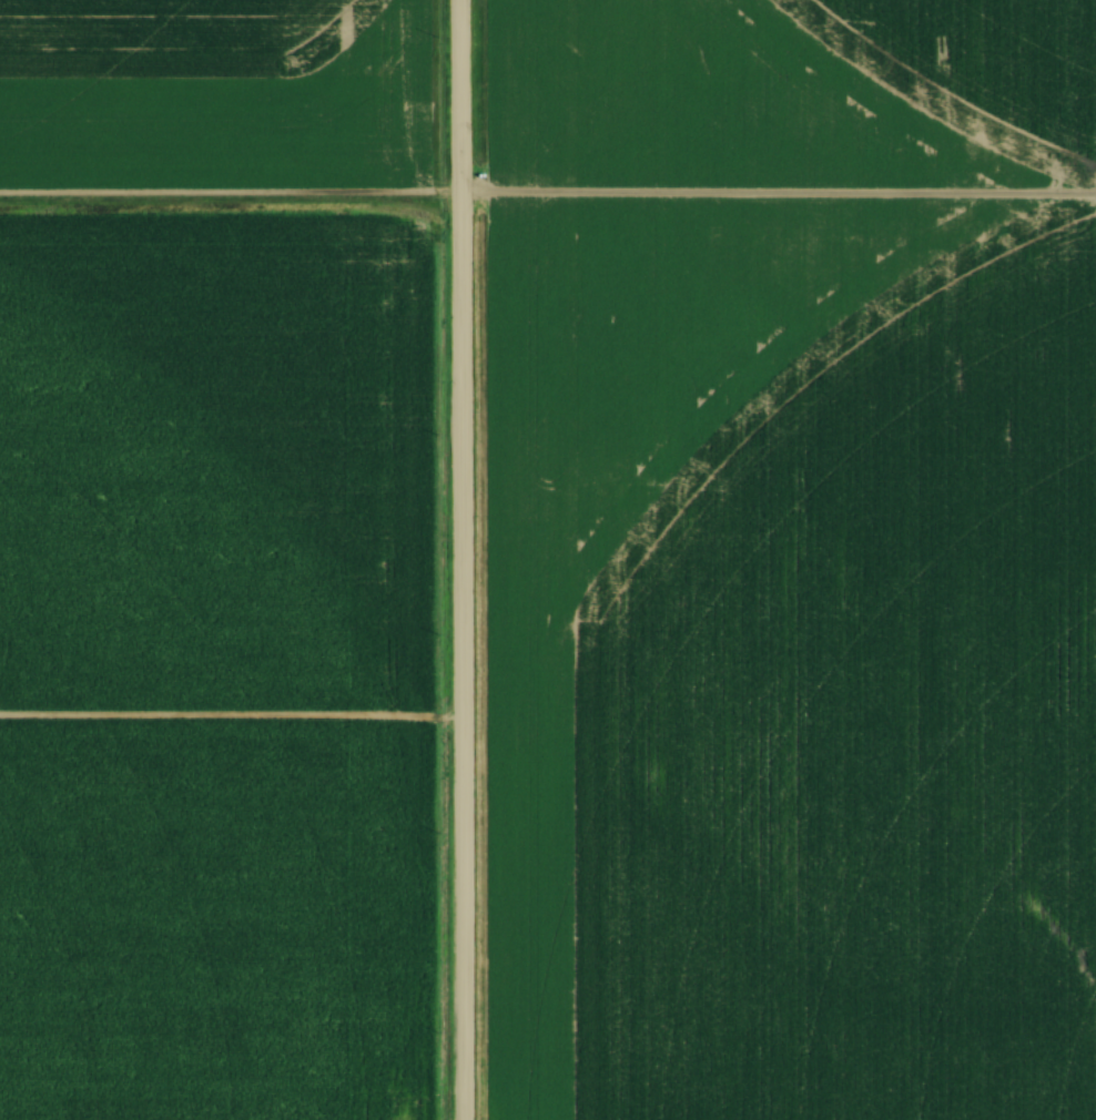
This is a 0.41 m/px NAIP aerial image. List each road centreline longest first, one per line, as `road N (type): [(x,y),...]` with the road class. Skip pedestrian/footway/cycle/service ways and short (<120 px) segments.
road 1 (residential): [(462,1119),(455,0)]

